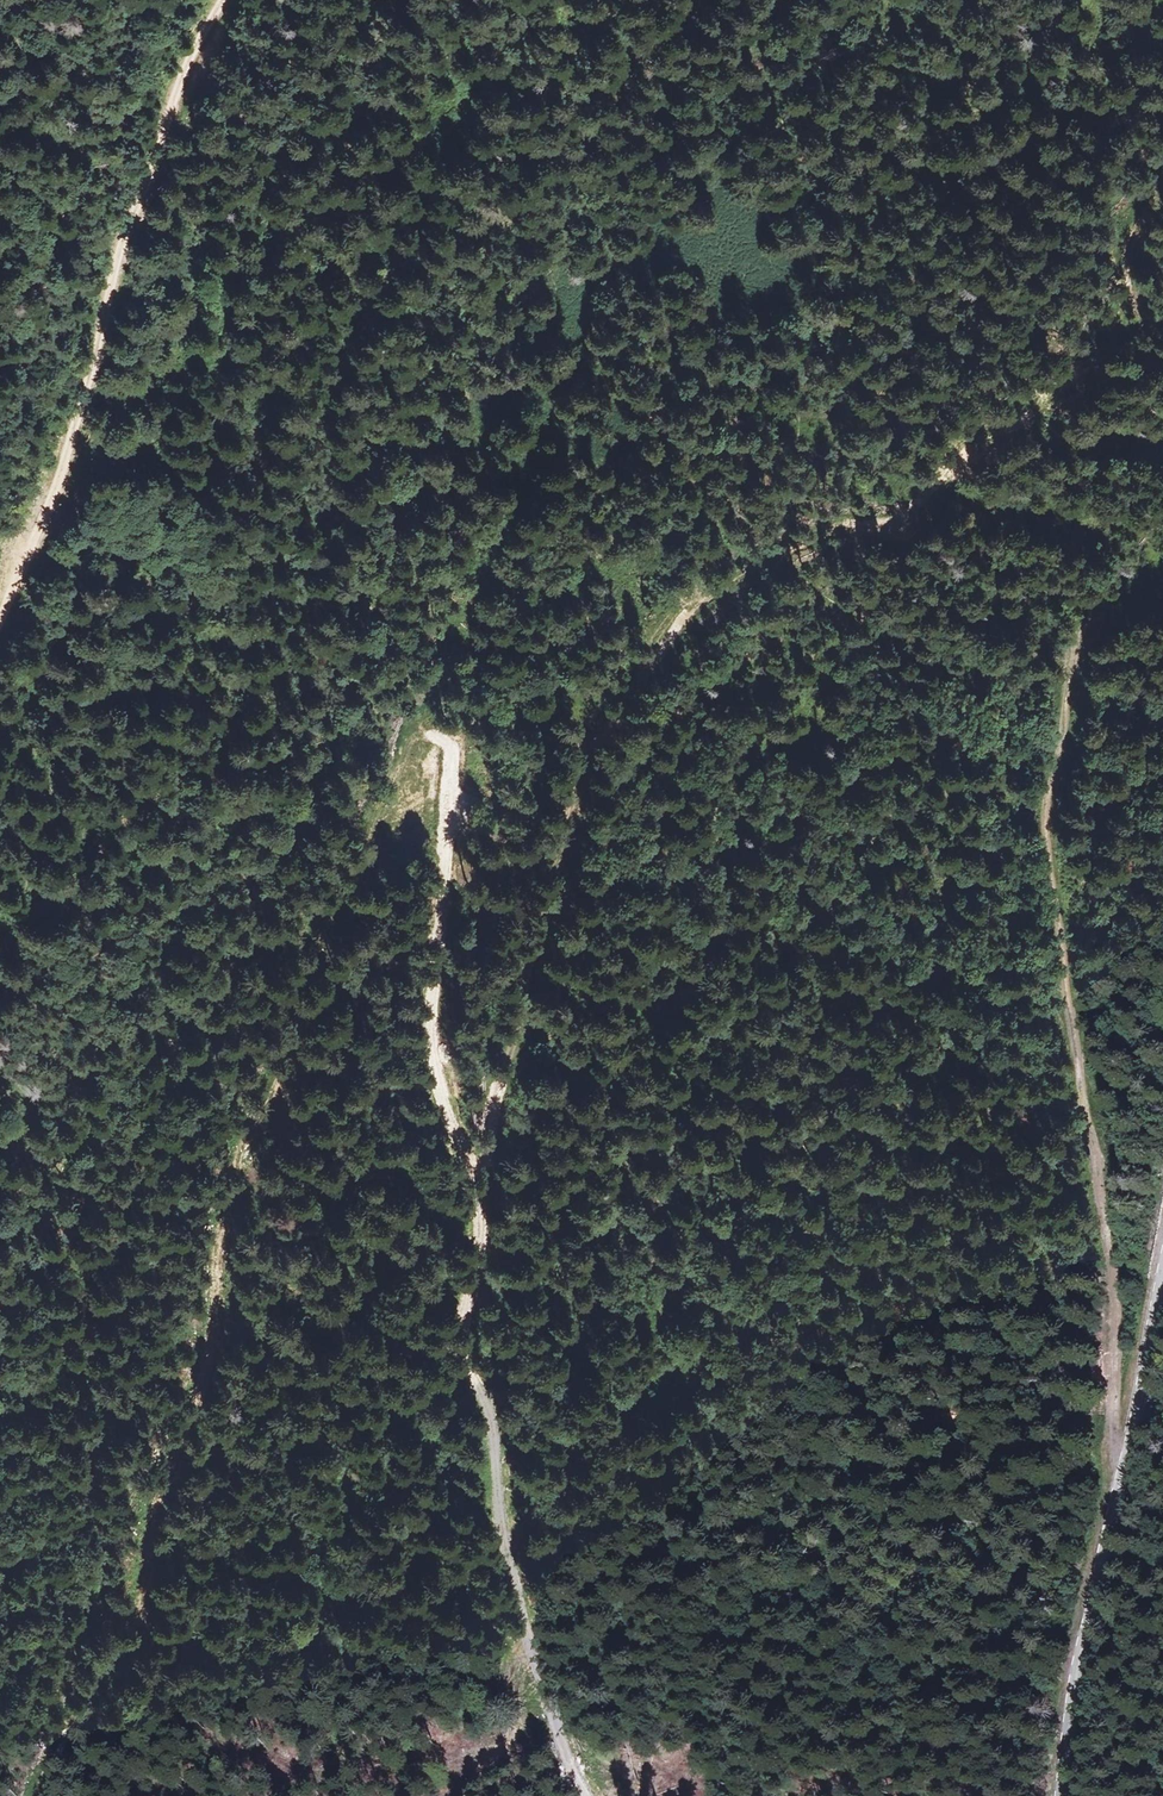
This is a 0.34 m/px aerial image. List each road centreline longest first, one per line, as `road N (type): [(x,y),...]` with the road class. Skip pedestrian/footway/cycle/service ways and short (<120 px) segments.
road 1 (track): [(574,1795),(533,1727),(519,1684),(463,1316),(412,1134),(419,1068),(517,819),(540,738),(520,710)]
road 2 (track): [(0,617),(40,488),(88,378),(104,268),(213,0)]
road 3 (secondary): [(1060,1795),(1067,1724),(1162,1277)]

